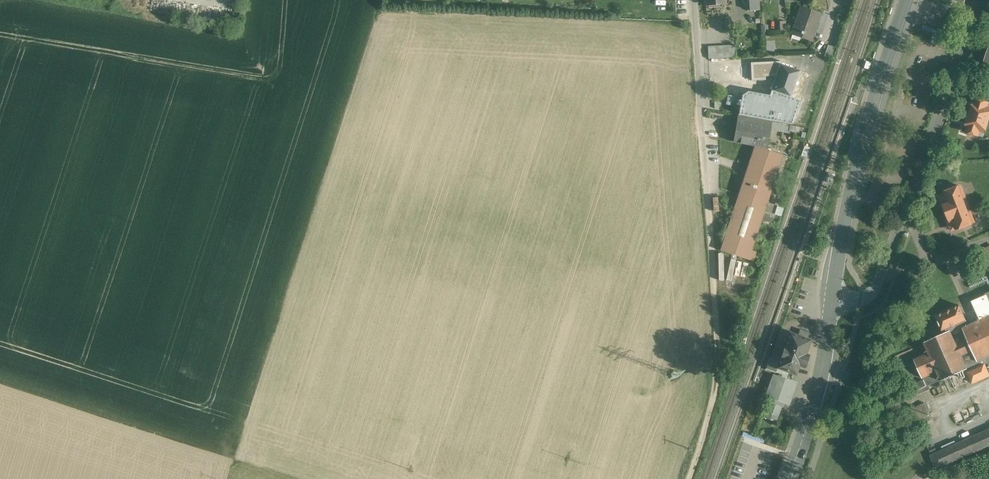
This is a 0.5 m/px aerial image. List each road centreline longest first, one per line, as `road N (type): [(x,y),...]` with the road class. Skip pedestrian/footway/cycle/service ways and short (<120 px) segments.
road 1 (residential): [(831,299),(861,299),(880,281),(977,0)]
road 2 (tertiary): [(907,0),(867,126),(831,299)]
road 3 (residential): [(696,0),(713,252)]
road 4 (track): [(713,252),(721,369),(685,478)]
road 5 (tertiary): [(831,299),(815,405),(790,478)]

